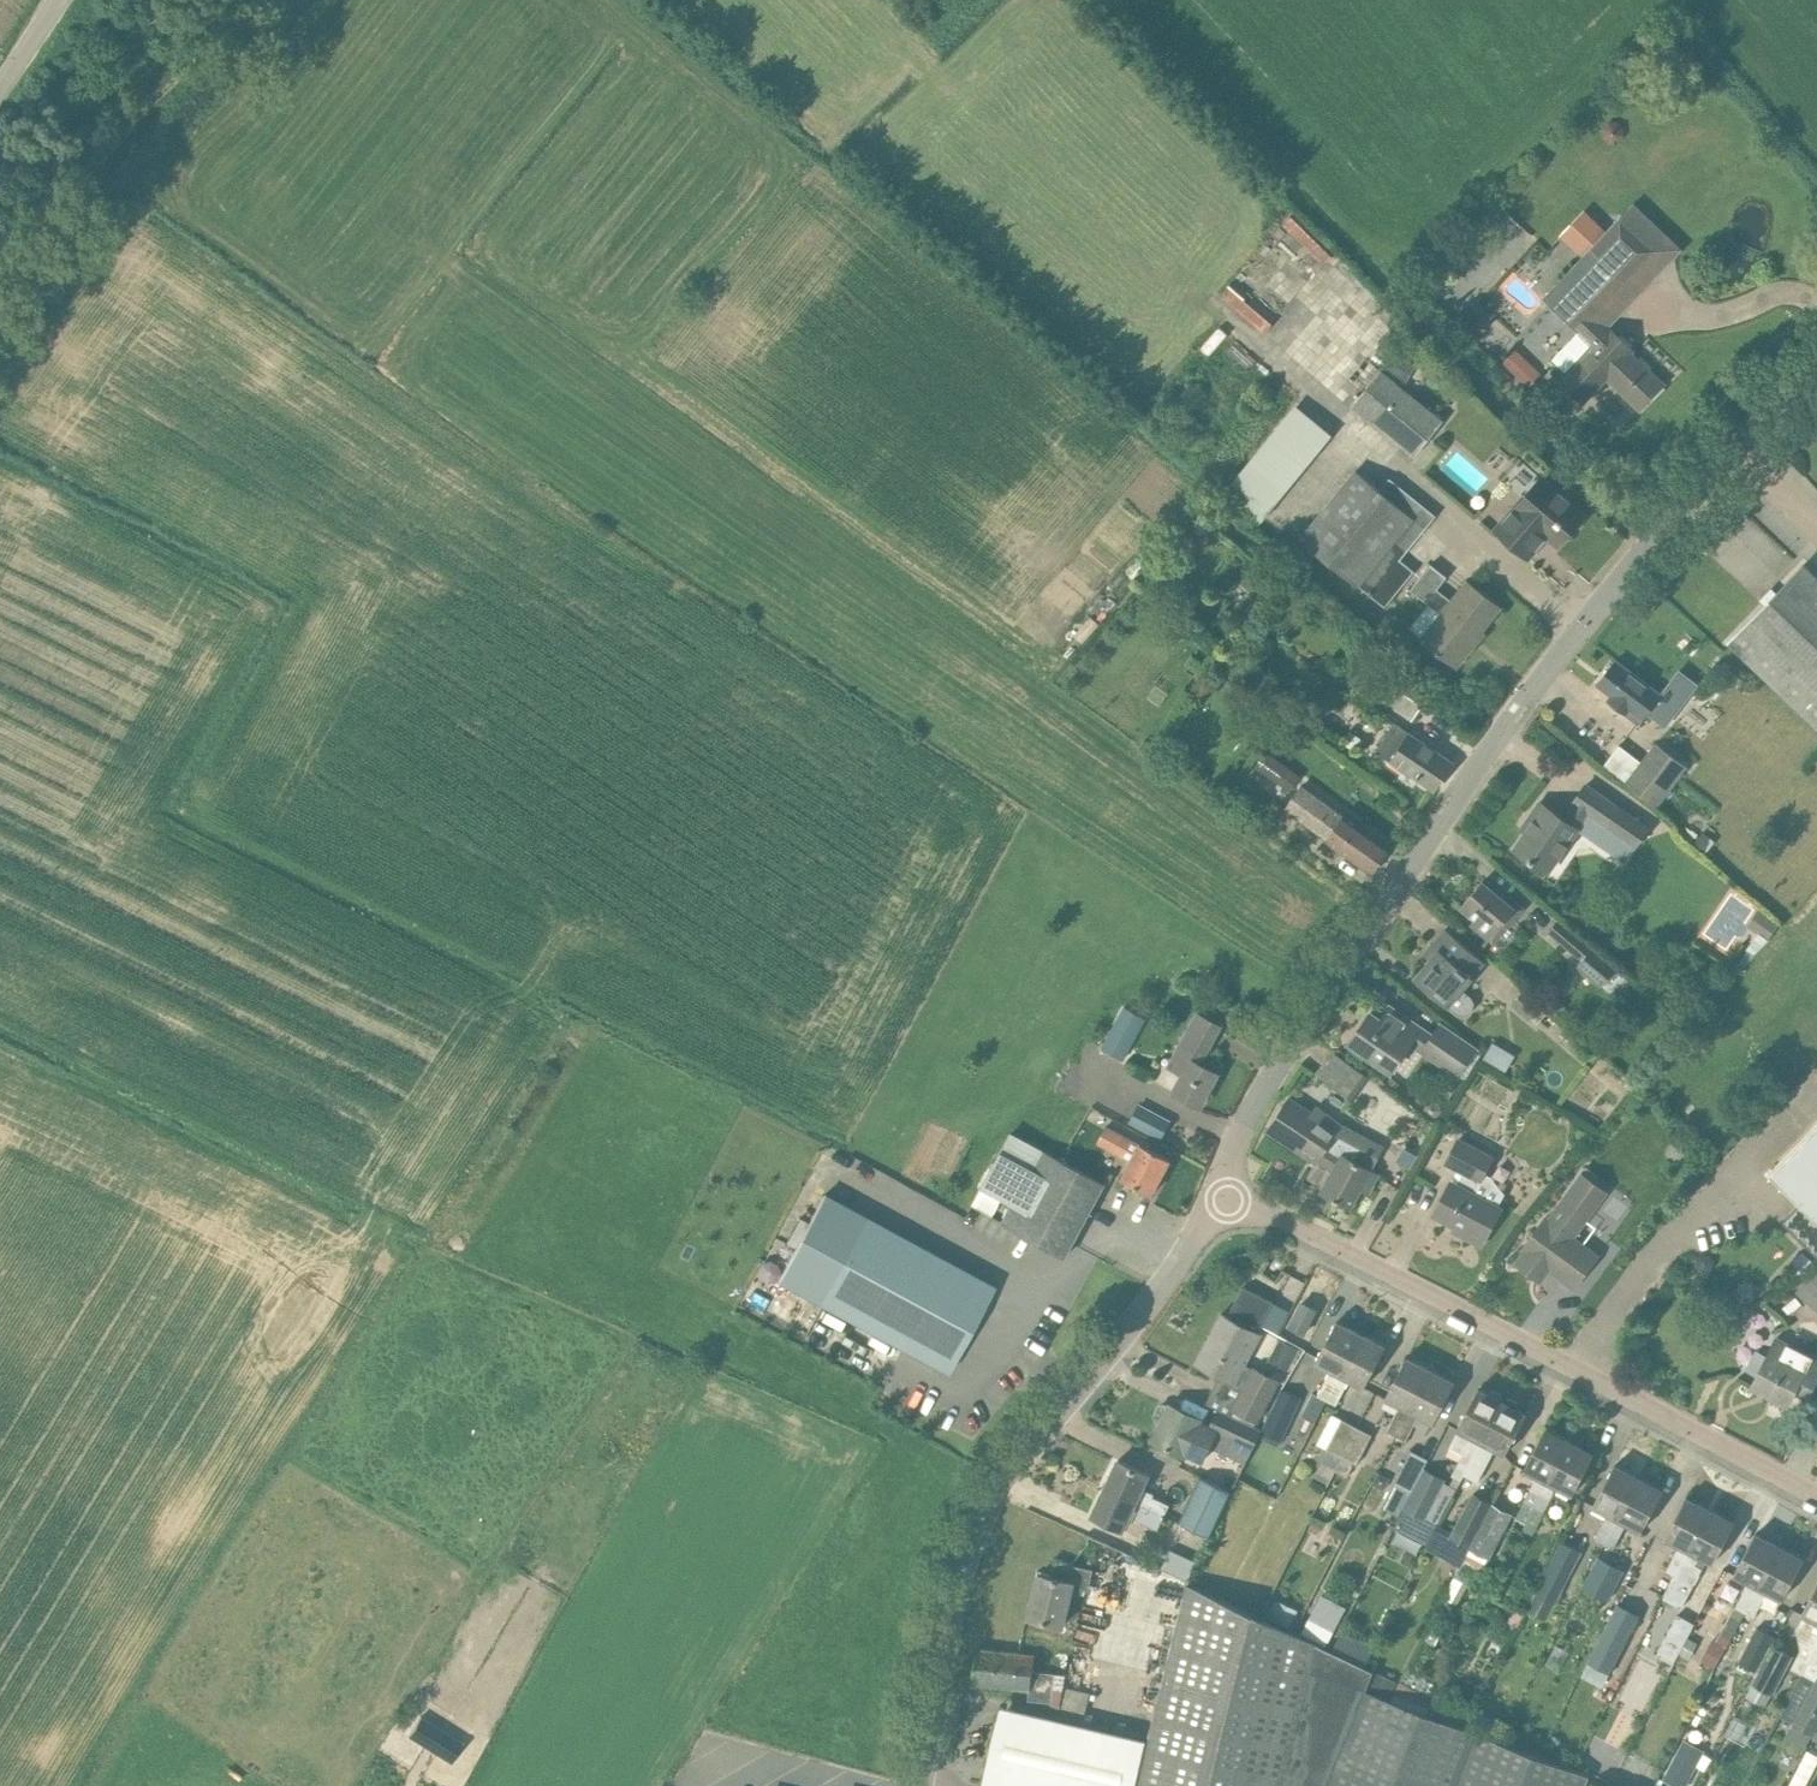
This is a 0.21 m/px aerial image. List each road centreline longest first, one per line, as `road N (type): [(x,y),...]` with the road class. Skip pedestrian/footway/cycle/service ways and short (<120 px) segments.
road 1 (unclassified): [(1816,372),(1753,432),(1602,606),(1468,783),(1293,1041),(1243,1130),(1223,1201)]
road 2 (unclassified): [(921,1785),(965,1546),(999,1477),(1223,1201)]
road 3 (unclassified): [(1816,1497),(1427,1296),(1223,1201)]

